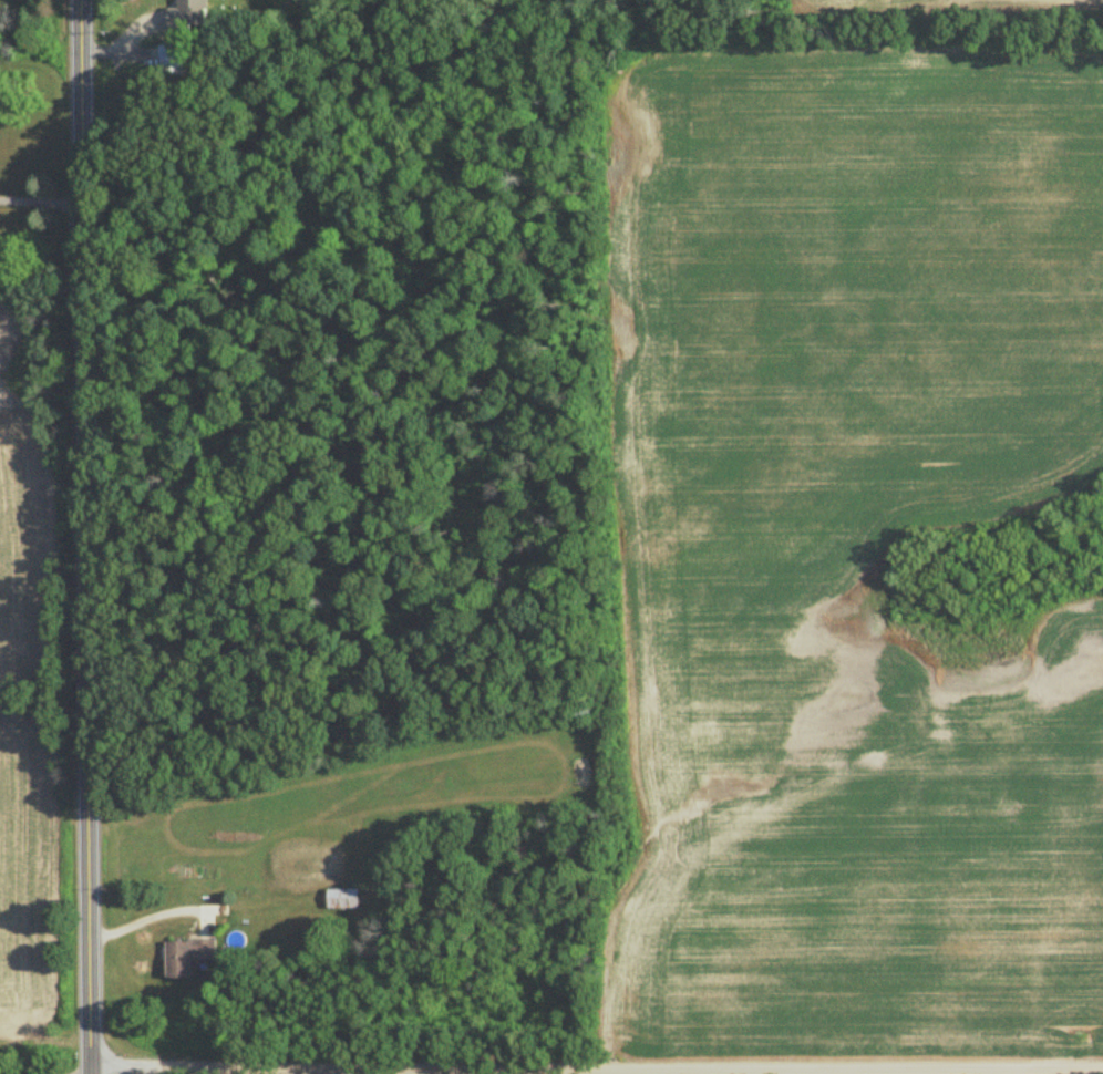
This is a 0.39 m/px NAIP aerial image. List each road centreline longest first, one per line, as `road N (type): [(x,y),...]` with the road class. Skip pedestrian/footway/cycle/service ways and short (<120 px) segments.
road 1 (residential): [(1102,1066),(13,1073)]
road 2 (tertiary): [(90,1073),(80,0)]

